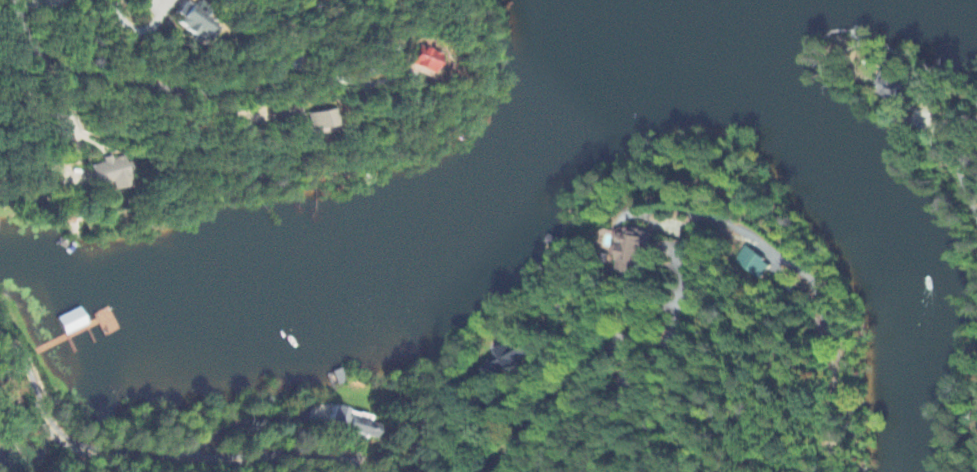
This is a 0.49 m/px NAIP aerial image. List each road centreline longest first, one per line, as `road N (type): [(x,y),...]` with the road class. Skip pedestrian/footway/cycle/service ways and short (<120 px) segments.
road 1 (residential): [(363,471),(324,454),(233,462),(91,450),(59,423),(27,355),(0,337)]
road 2 (residential): [(261,0),(291,35),(292,61),(268,80),(219,90),(63,68),(33,40),(23,0)]

